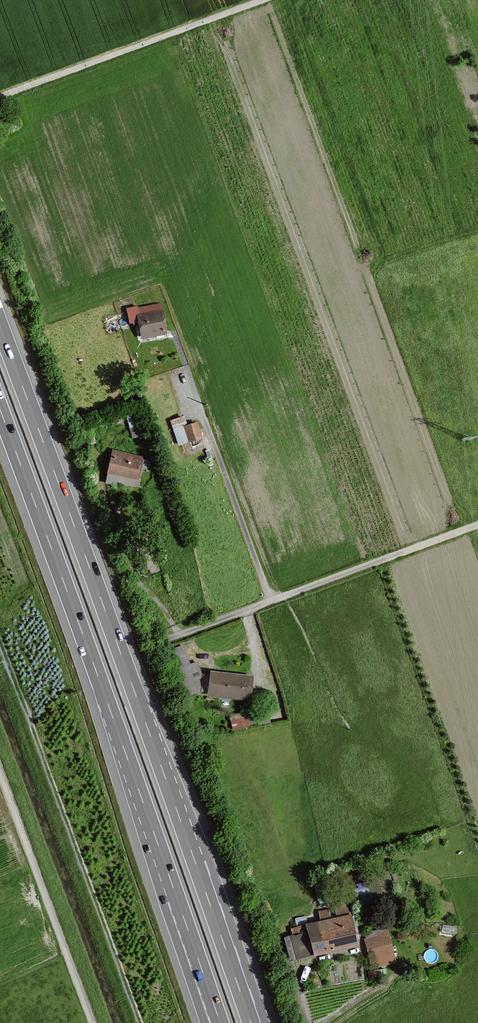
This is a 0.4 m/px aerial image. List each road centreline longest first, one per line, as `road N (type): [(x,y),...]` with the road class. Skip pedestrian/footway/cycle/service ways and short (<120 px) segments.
road 1 (motorway): [(251,1022),(0,325)]
road 2 (motorway): [(0,410),(220,1022)]
road 3 (track): [(141,1022),(0,640)]
road 4 (unclassified): [(263,0),(0,97)]
road 5 (unclassified): [(92,1022),(0,774)]

